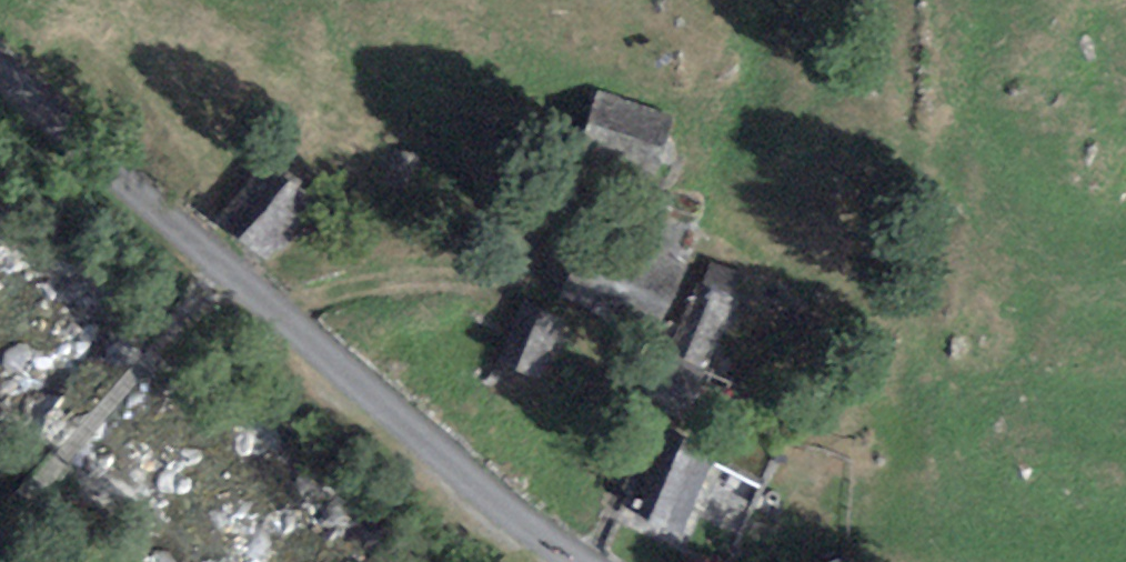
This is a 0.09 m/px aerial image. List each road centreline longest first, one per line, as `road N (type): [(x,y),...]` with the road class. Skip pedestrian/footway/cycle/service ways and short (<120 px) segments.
road 1 (residential): [(225,271),(575,561)]
road 2 (unclassified): [(0,78),(225,271)]

